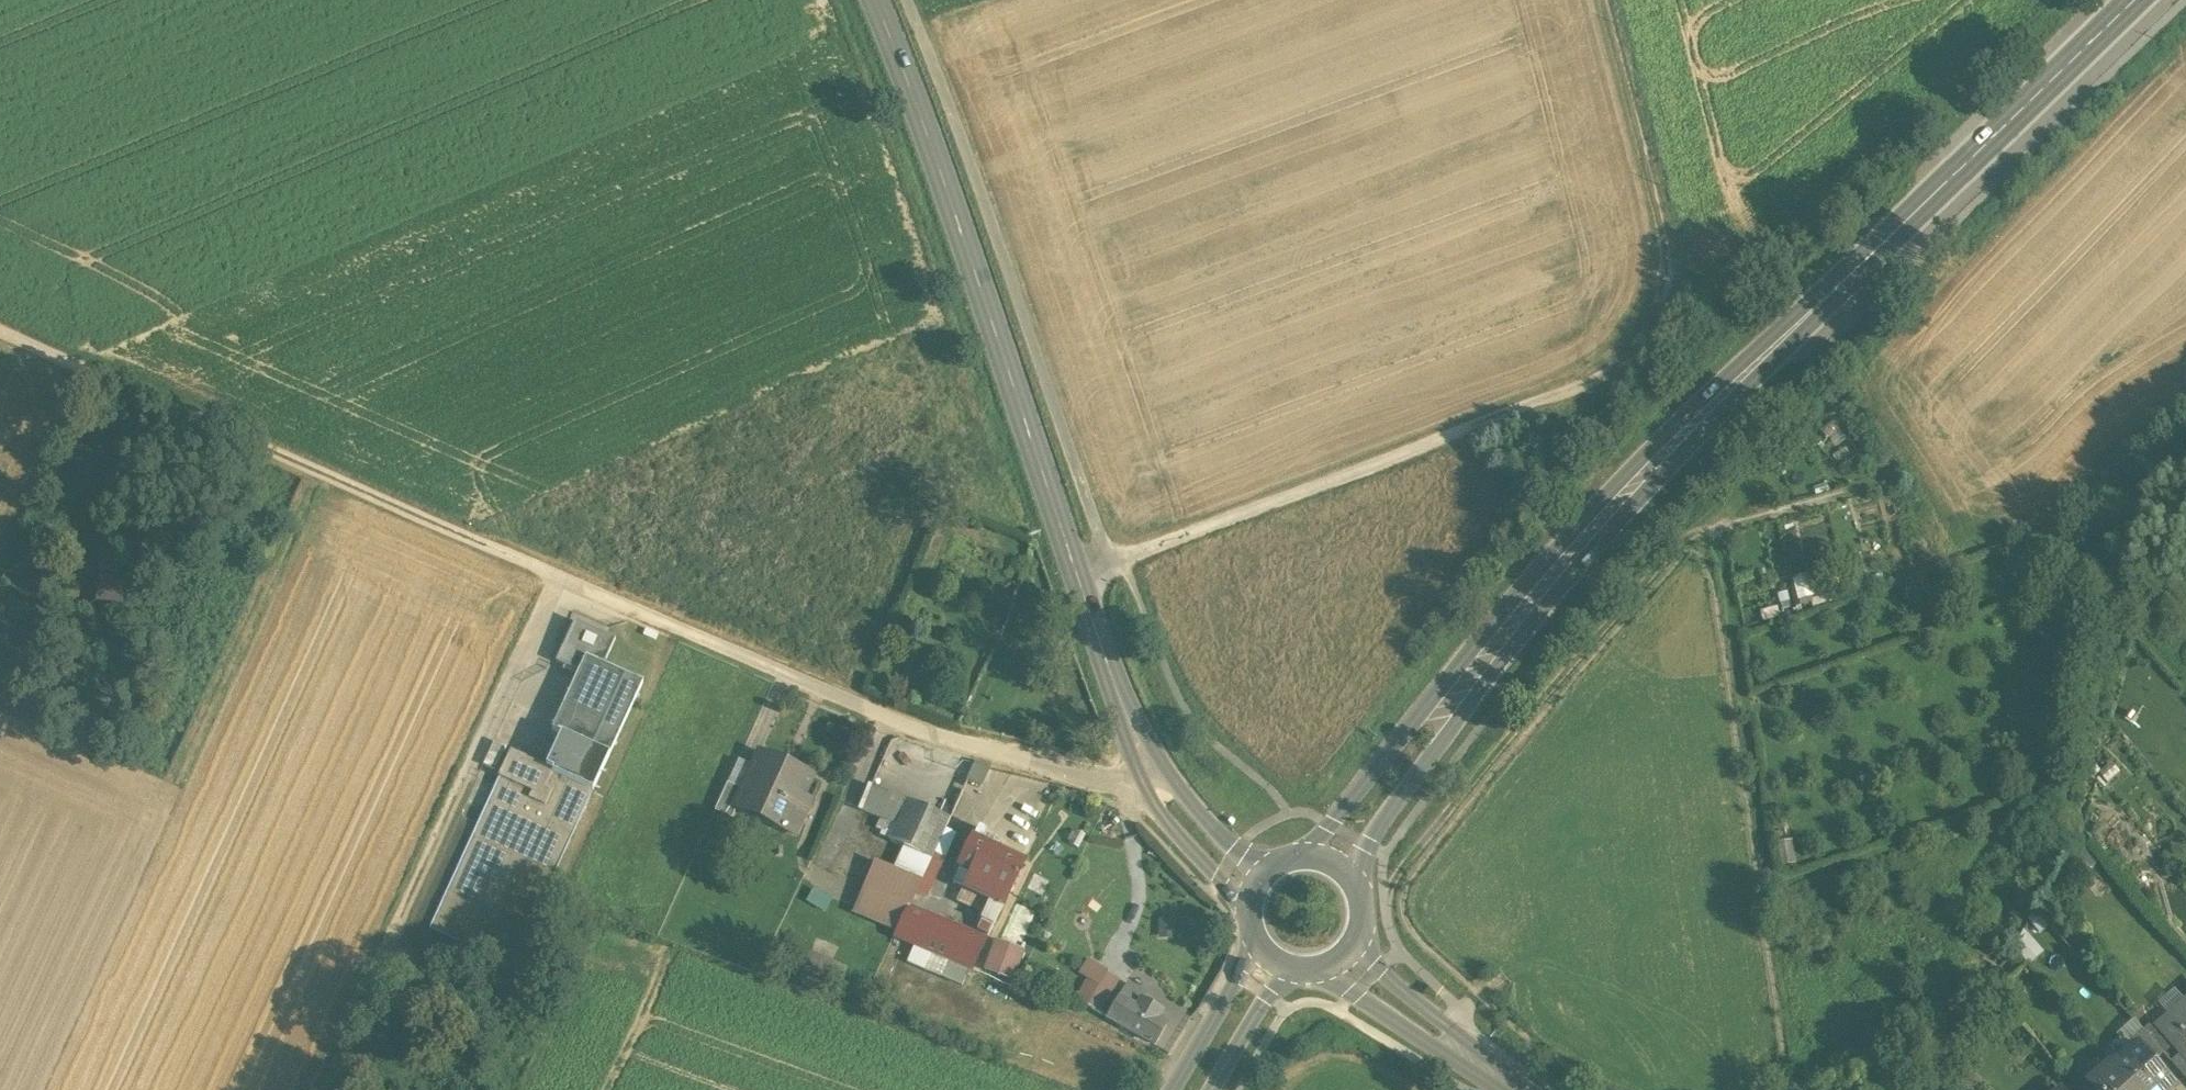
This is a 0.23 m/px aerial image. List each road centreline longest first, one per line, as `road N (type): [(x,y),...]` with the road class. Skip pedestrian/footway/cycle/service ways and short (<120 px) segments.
road 1 (track): [(0,330),(555,574),(320,1089)]
road 2 (track): [(1606,0),(1667,265),(1662,318),(1643,355),(1595,384),(1078,576)]
road 3 (secondary): [(1229,864),(1159,786),(1144,750),(875,0)]
road 4 (primary): [(1819,304),(1666,435),(1306,855)]
road 5 (primary): [(1351,873),(1411,782),(1597,549),(1819,304)]
road 6 (track): [(1384,902),(1507,733),(1687,535),(1897,479)]
road 7 (unclassified): [(555,574),(978,756),(1123,788)]
road 8 (primary): [(1819,304),(2137,0)]
road 9 (secondary): [(1522,1089),(1379,969),(1360,943)]
road 10 (secondary): [(1320,973),(1501,1089)]
road 11 (primary): [(1257,946),(1171,1089)]
road 12 (primary): [(1213,1089),(1287,971)]

